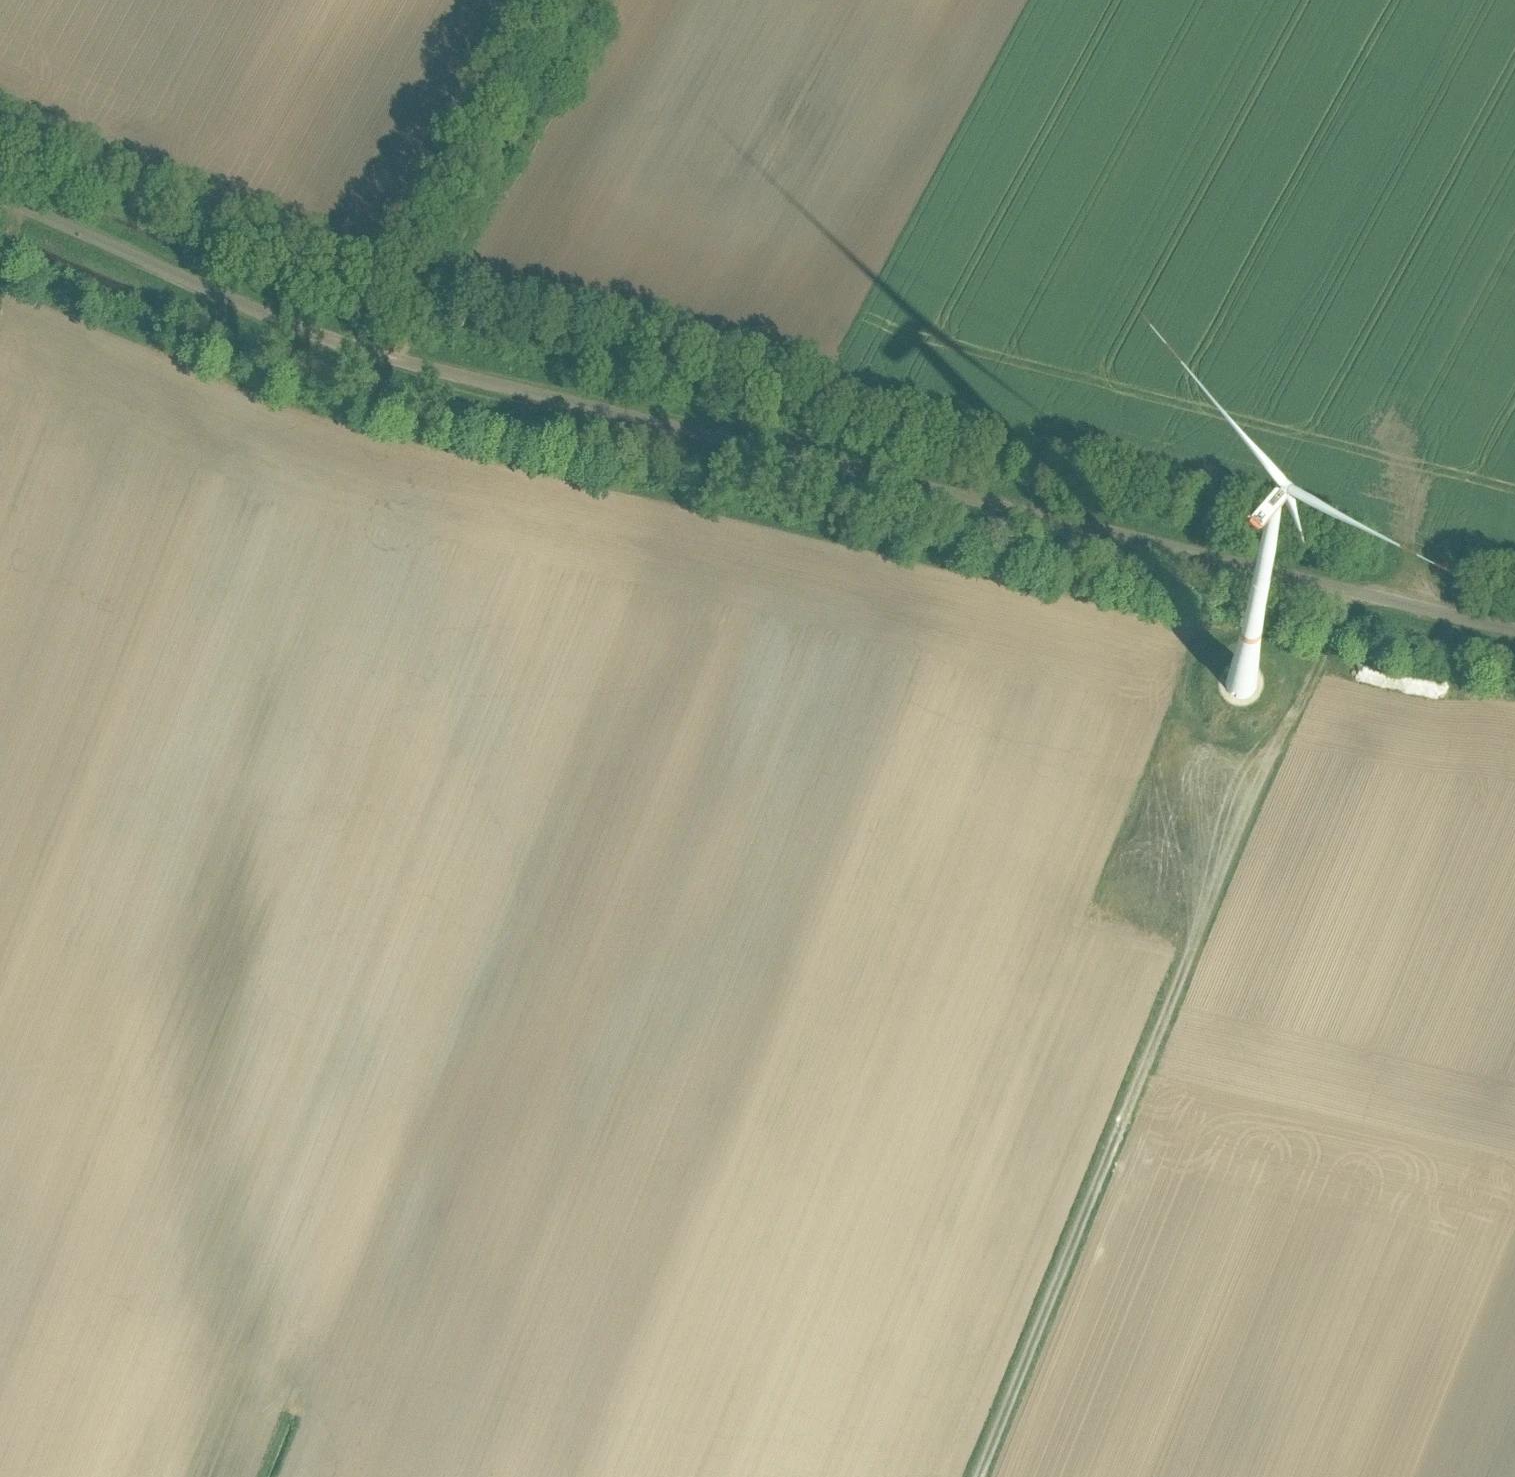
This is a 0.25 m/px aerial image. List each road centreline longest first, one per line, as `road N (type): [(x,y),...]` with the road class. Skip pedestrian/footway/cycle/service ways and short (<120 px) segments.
road 1 (unclassified): [(1514,635),(392,357),(0,184)]
road 2 (track): [(1352,596),(1164,1030),(986,1476)]
road 3 (track): [(368,346),(568,0)]

